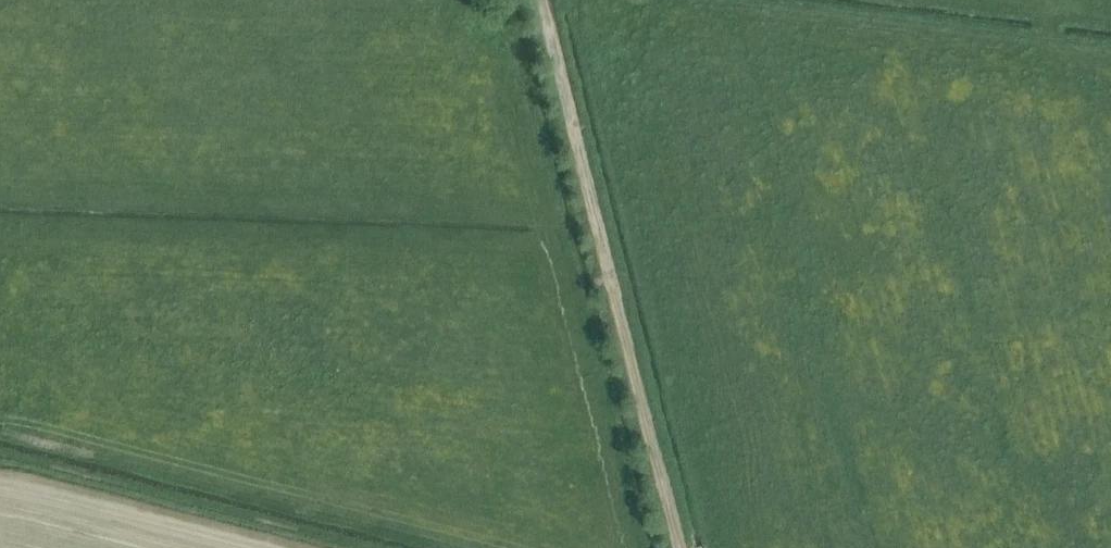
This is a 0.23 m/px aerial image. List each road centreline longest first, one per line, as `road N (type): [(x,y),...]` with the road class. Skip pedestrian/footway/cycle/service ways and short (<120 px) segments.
road 1 (track): [(690,547),(553,0)]

